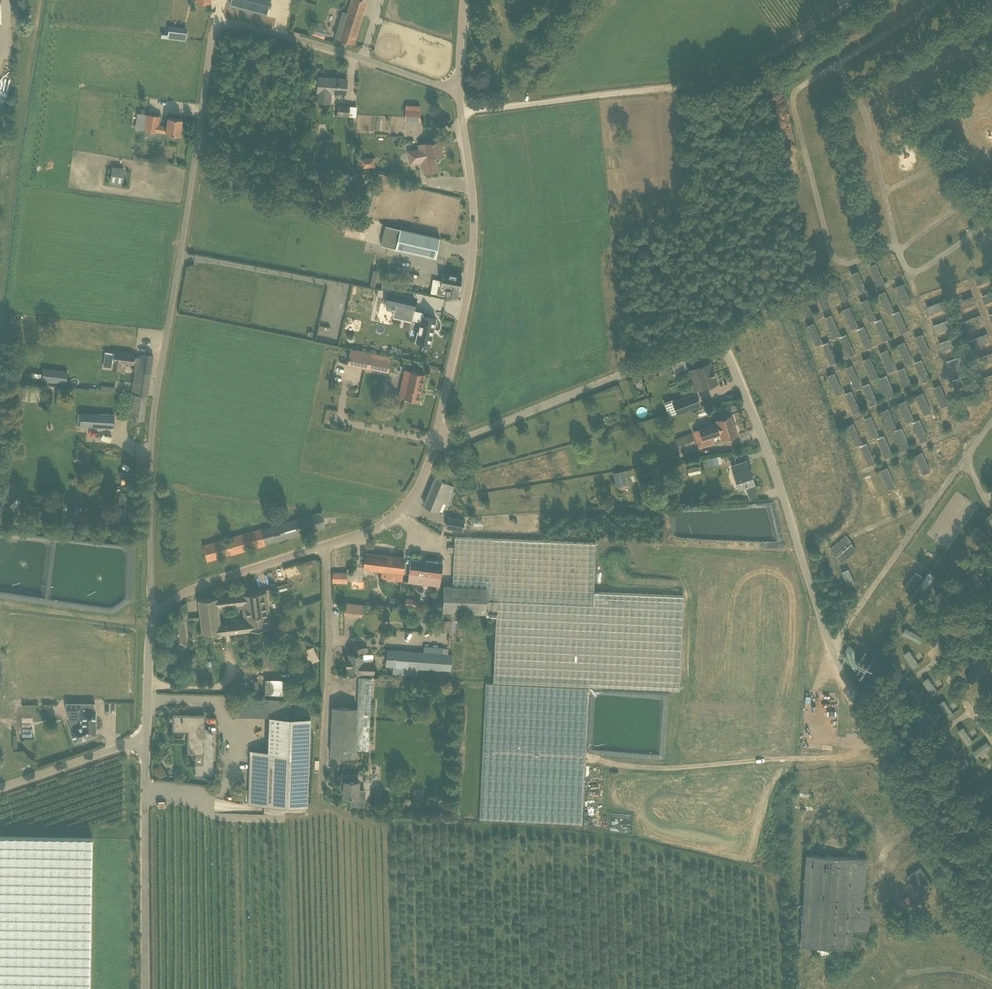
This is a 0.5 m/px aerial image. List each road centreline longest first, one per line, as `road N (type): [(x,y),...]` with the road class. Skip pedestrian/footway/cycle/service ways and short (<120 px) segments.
road 1 (unclassified): [(991,921),(935,857),(839,669),(768,452),(731,364),(717,351),(701,345),(460,440),(436,439)]
road 2 (unclassified): [(150,608),(154,437),(210,42),(219,27),(238,24),(458,90)]
road 3 (track): [(860,0),(709,88),(461,113)]
road 4 (unclassified): [(436,439),(473,249),(458,90)]
road 5 (track): [(839,669),(825,676),(811,703),(818,744),(872,824),(898,976)]
road 6 (track): [(877,741),(827,759),(628,765)]
road 7 (unclassified): [(321,793),(326,545)]
road 8 (unclassified): [(146,988),(147,742)]
road 9 (unclassified): [(150,608),(326,545)]
road 10 (unclassified): [(326,545),(378,530),(403,512),(425,478),(436,439)]
road 11 (unclassified): [(147,742),(0,787)]
road 12 (unclassified): [(147,742),(150,608)]

